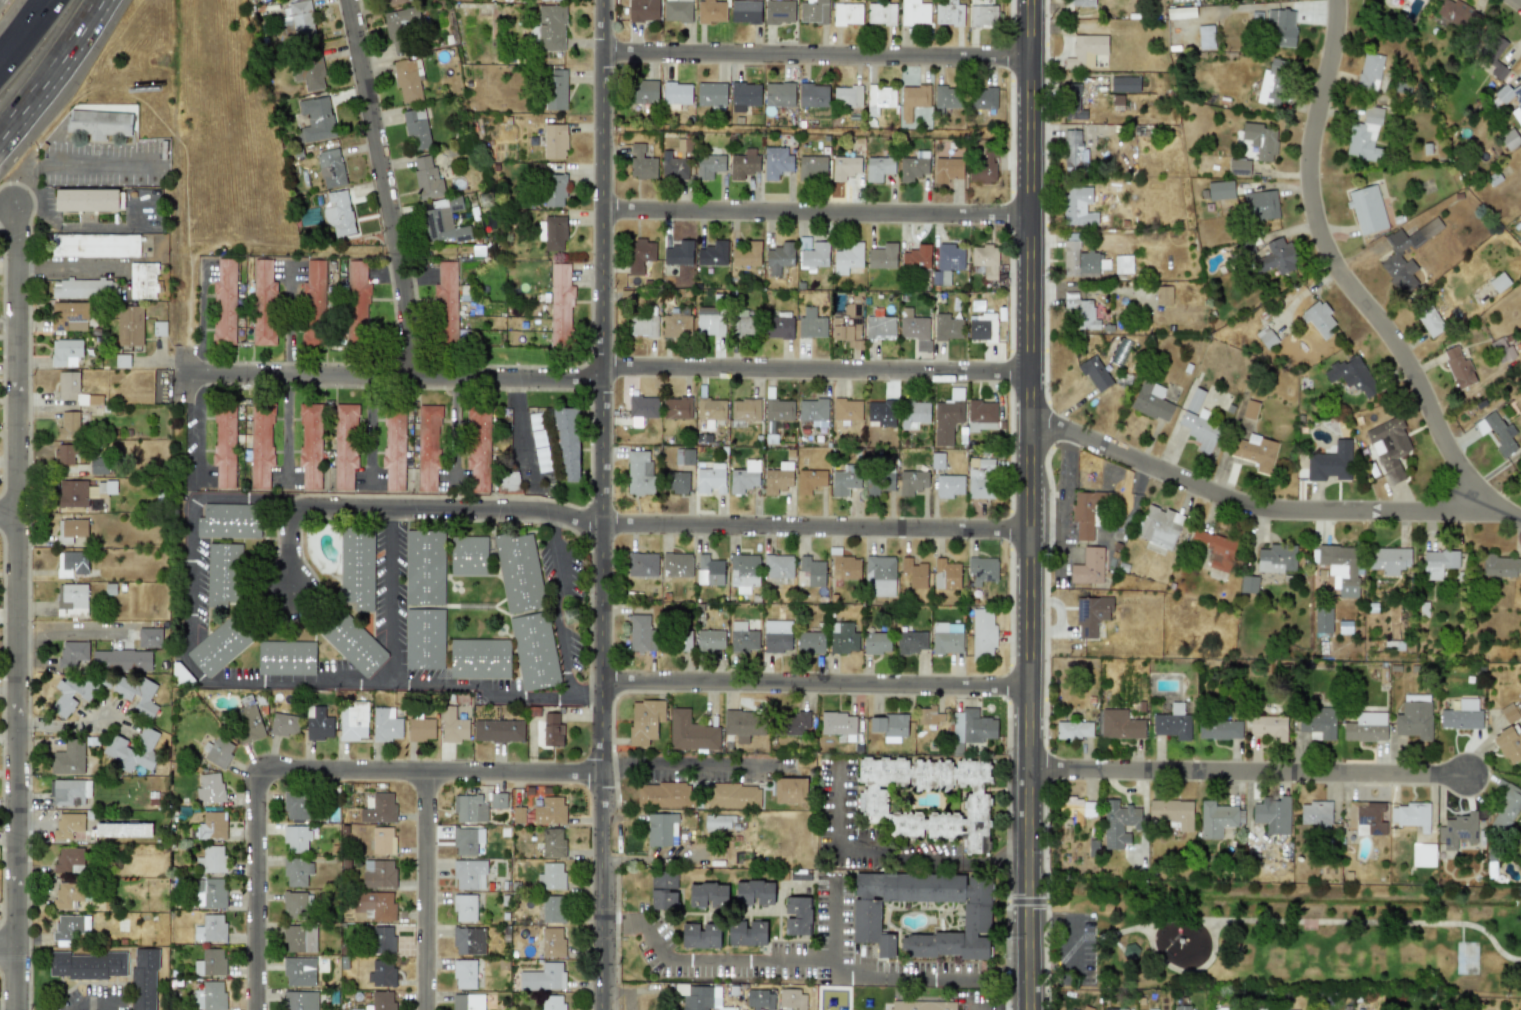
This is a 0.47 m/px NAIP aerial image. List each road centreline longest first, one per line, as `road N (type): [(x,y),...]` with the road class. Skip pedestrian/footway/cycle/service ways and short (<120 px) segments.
road 1 (tertiary): [(1032,1009),(1028,0)]
road 2 (residential): [(600,1009),(604,0)]
road 3 (residential): [(201,381),(591,386),(614,367),(1031,374)]
road 4 (residential): [(17,1009),(13,205)]
road 5 (residential): [(1331,0),(1332,39),(1309,147),(1317,227),(1448,456),(1482,497),(1520,524)]
road 6 (residential): [(1030,415),(1261,512),(1508,516)]
road 7 (residential): [(1030,770),(1468,775)]
road 8 (residential): [(600,681),(1030,687)]
road 9 (residential): [(601,524),(1030,530)]
road 10 (residential): [(604,210),(1031,215)]
road 11 (residential): [(604,50),(1028,56)]
road 12 (residential): [(410,383),(406,294),(349,0)]
road 13 (residential): [(287,565),(290,521),(309,507),(525,509),(601,524)]
road 14 (residential): [(260,770),(600,772)]
road 15 (residential): [(619,921),(644,925),(668,958),(833,962),(835,885)]
road 16 (residential): [(255,1009),(260,770)]
road 17 (residential): [(425,1009),(426,772)]
road 18 (residential): [(185,254),(178,254),(179,44)]
road 19 (residential): [(990,979),(854,975),(833,962)]
road 20 (residential): [(201,381),(184,325),(185,254)]
road 21 (residential): [(307,592),(298,568),(278,567),(268,577),(266,591),(280,606),(300,604),(307,592)]
road 22 (motorway): [(39,94),(116,0)]

